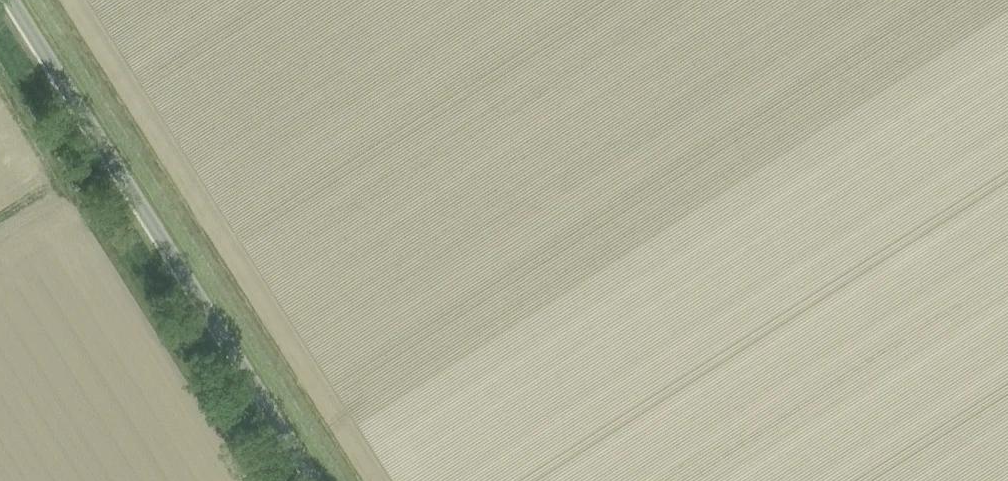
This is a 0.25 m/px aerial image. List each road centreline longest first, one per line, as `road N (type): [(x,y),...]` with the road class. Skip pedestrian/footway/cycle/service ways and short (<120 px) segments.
road 1 (unclassified): [(314,480),(10,0)]

